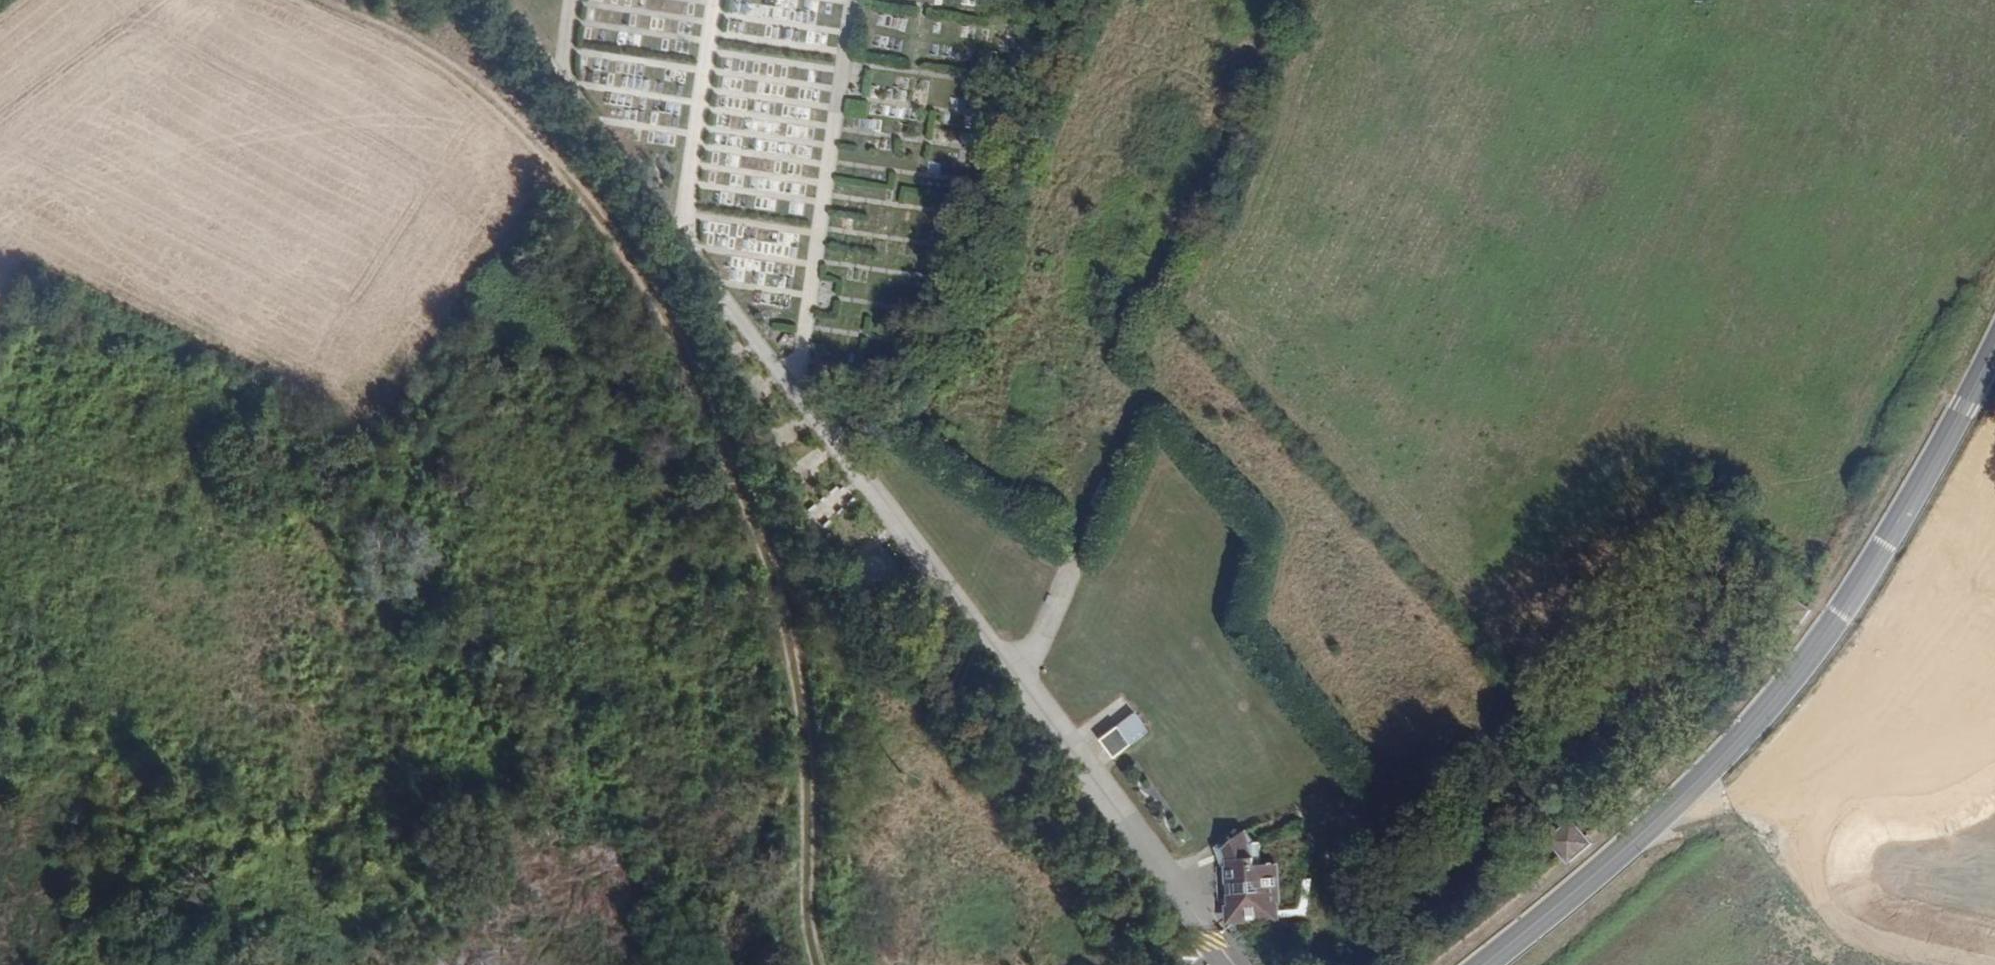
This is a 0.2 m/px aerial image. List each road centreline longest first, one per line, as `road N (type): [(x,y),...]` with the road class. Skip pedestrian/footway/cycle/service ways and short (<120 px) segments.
road 1 (secondary): [(1994,348),(1864,579),(1785,685),(1704,775),(1481,964)]

